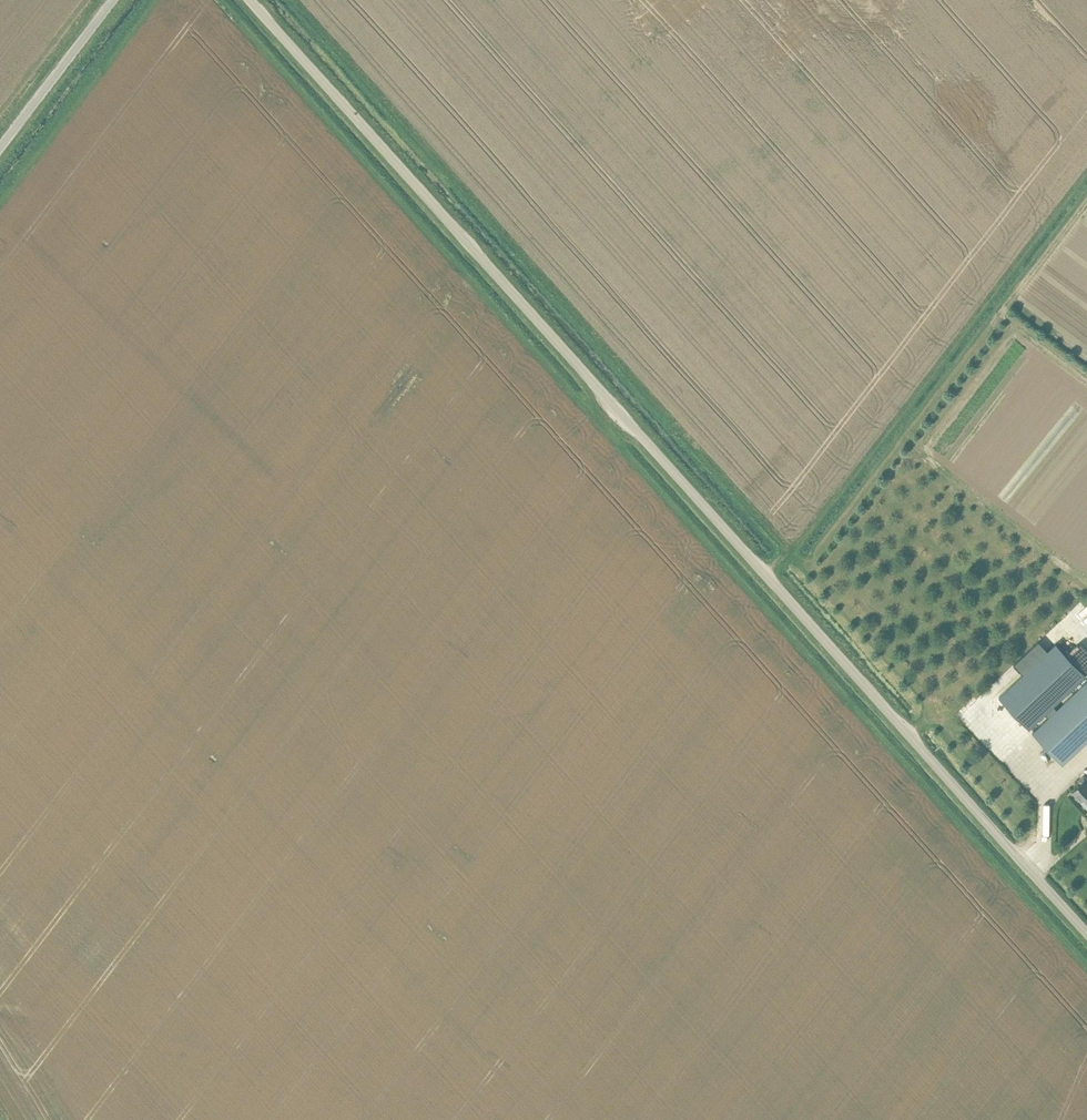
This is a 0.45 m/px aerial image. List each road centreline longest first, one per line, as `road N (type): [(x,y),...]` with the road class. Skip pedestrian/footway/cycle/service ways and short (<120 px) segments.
road 1 (unclassified): [(1086,934),(250,0)]
road 2 (unclassified): [(0,148),(114,0)]

